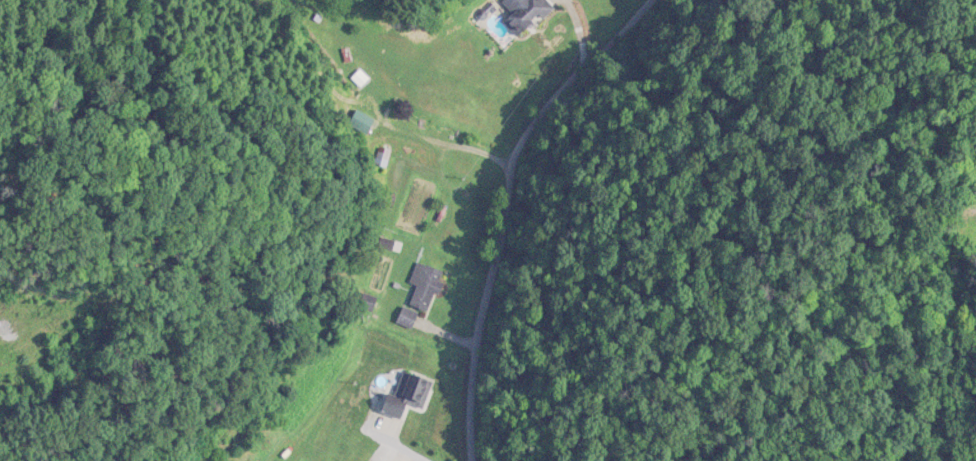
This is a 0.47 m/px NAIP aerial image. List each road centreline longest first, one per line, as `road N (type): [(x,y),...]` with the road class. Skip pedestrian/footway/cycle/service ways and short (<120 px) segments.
road 1 (residential): [(477,460),(466,413),(469,337),(489,255),(515,198),(510,149),(549,91),(652,0)]

